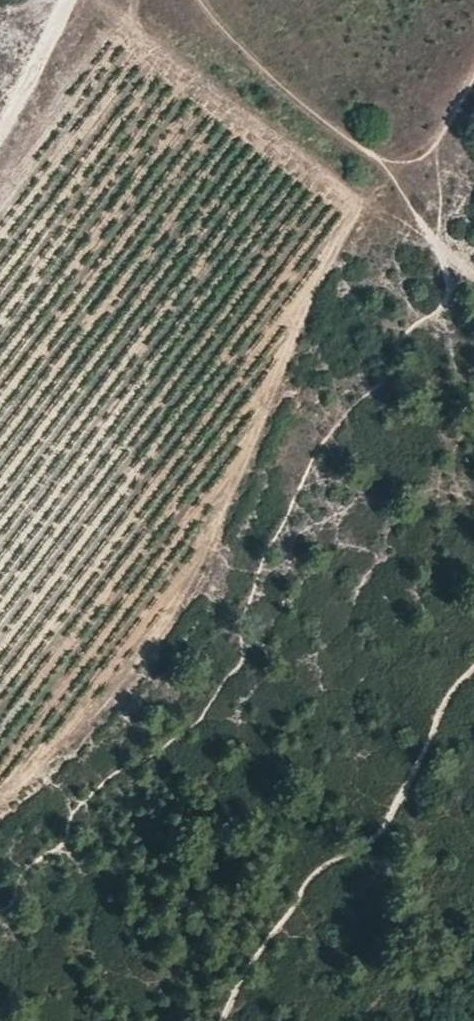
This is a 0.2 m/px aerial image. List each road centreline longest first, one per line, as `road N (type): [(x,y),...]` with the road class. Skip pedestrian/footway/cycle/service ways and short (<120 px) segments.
road 1 (track): [(473,669),(378,839),(334,858),(306,888),(222,1020)]
road 2 (track): [(70,0),(0,143)]

